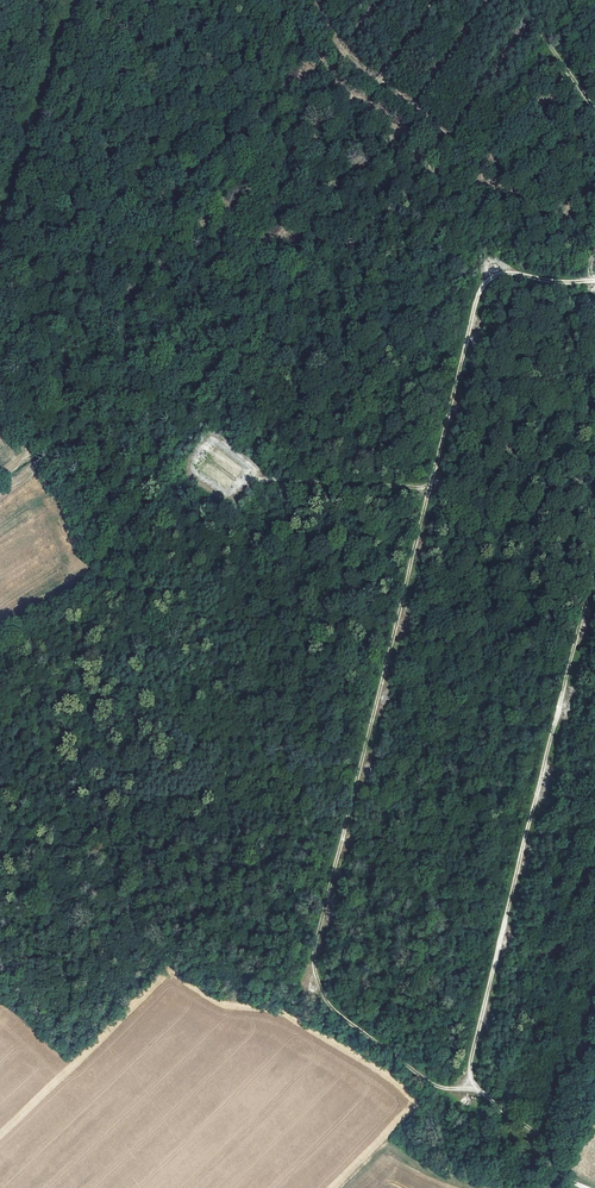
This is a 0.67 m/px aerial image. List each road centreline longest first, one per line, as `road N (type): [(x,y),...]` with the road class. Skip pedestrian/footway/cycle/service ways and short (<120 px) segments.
road 1 (track): [(584,1187),(565,1181),(551,1144),(482,1092),(438,1087),(360,1030),(325,999),(314,956),(480,290),(492,277),(523,272),(594,282)]
road 2 (track): [(468,1089),(594,557)]
road 3 (track): [(485,1187),(393,1149),(351,1187)]
road 4 (track): [(594,104),(523,0)]

